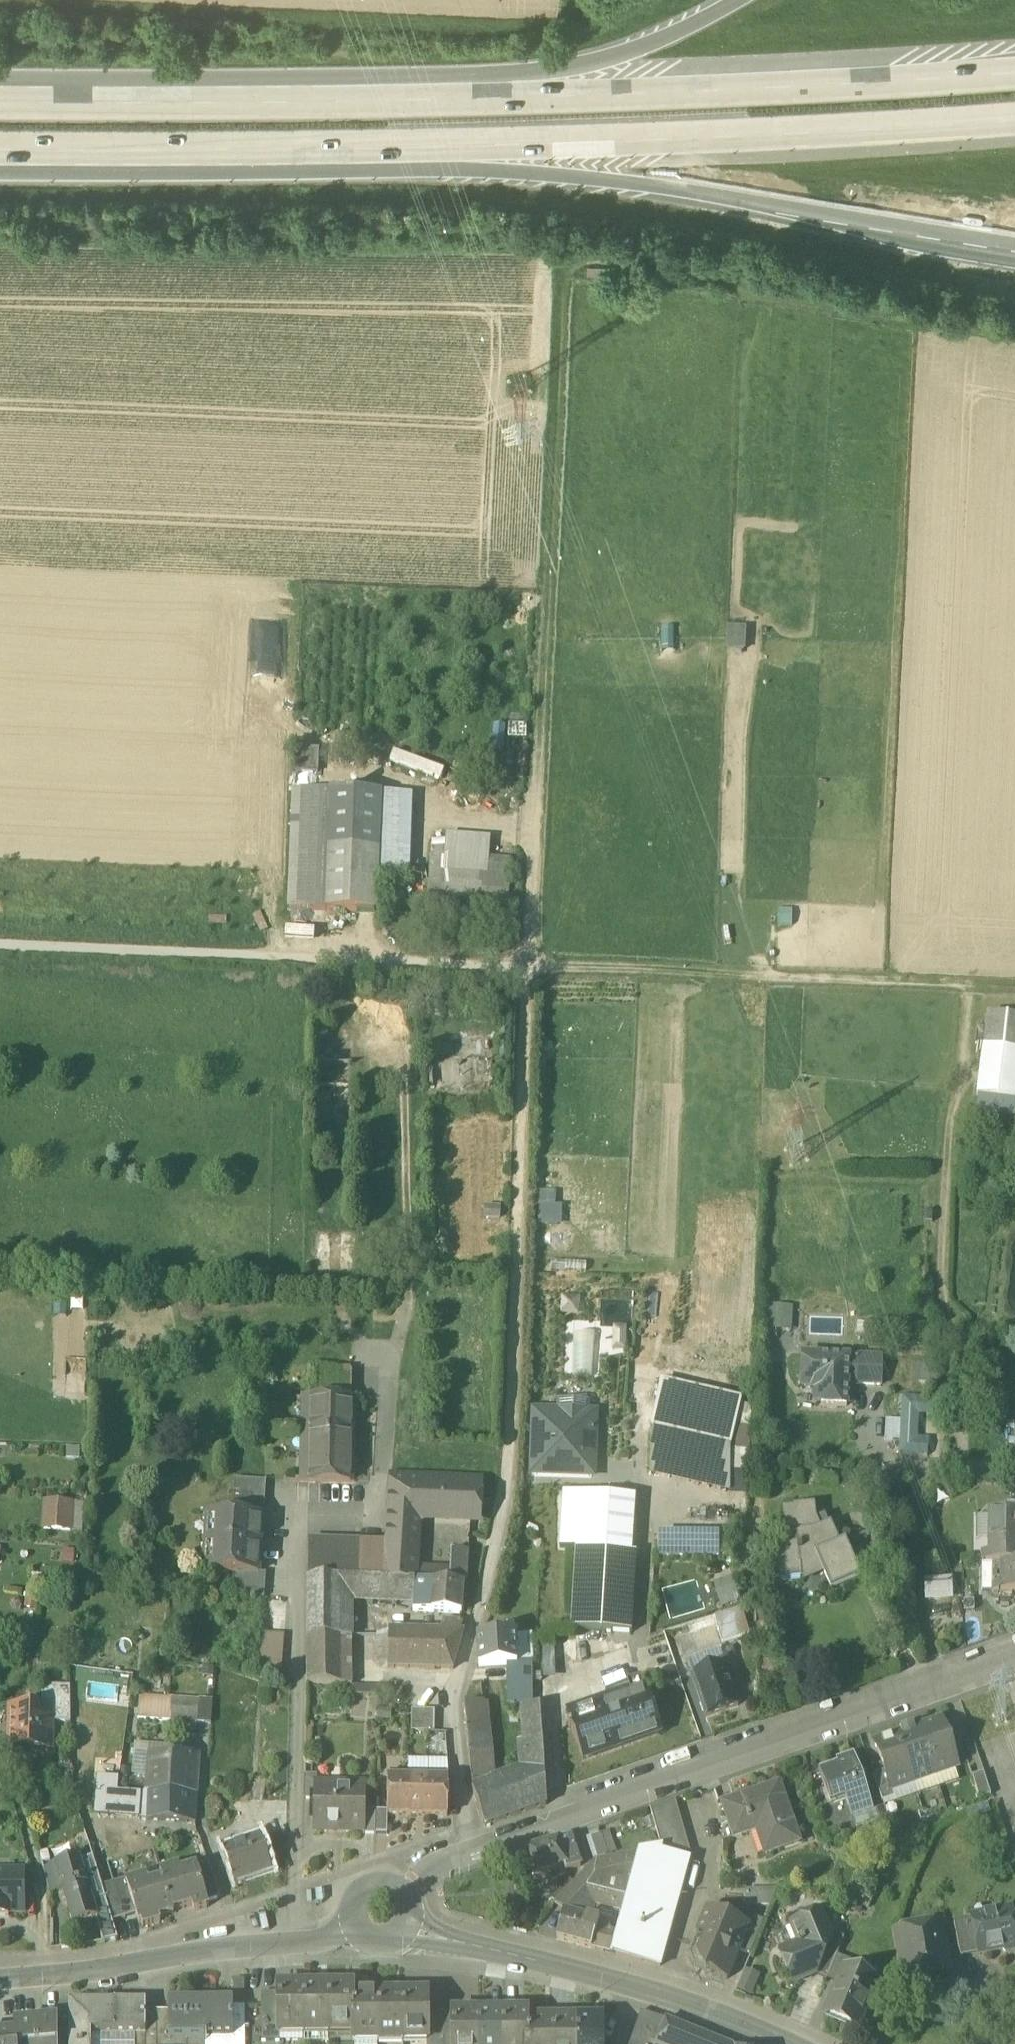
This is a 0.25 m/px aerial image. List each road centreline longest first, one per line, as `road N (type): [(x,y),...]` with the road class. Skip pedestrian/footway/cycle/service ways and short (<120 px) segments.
road 1 (motorway): [(348,156),(652,192),(1014,253)]
road 2 (motorway): [(348,156),(1014,124)]
road 3 (residential): [(294,1941),(296,1516),(374,1516),(388,1383)]
road 4 (motorway): [(1014,73),(720,96),(437,100)]
road 5 (residential): [(474,1845),(1014,1657)]
road 6 (unclassified): [(0,948),(529,968)]
road 7 (track): [(510,1481),(529,968)]
road 8 (track): [(529,968),(1014,988)]
road 9 (motorway): [(437,100),(0,98)]
road 10 (tertiary): [(406,1923),(788,2043)]
road 11 (residential): [(474,1845),(459,1774),(458,1687),(510,1481)]
road 12 (track): [(399,1034),(411,1282),(388,1383)]
road 13 (motorway): [(0,153),(348,156)]
road 14 (motorway): [(743,0),(616,60),(437,100)]
road 15 (tertiary): [(0,1978),(294,1941)]
road 16 (track): [(529,968),(534,834)]

